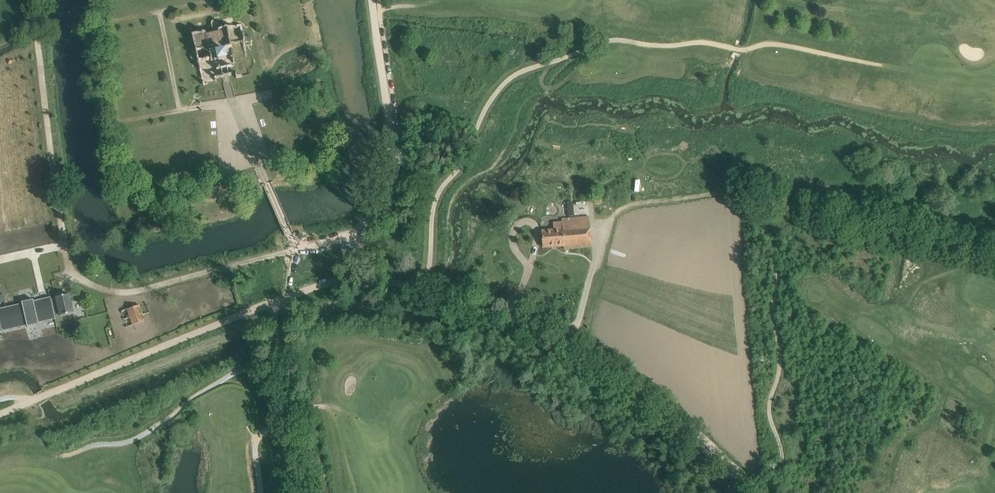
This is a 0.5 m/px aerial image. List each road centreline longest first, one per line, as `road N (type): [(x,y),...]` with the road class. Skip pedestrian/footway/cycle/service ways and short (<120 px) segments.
road 1 (track): [(769,202),(780,365),(769,409),(782,460),(778,477),(759,492)]
road 2 (track): [(274,302),(0,409)]
road 3 (track): [(769,202),(726,193),(629,204),(614,215),(596,252),(579,322),(566,332)]
road 4 (track): [(370,0),(389,154),(388,178),(363,240)]
road 5 (track): [(566,332),(746,492)]
road 6 (track): [(994,256),(769,202)]
road 7 (track): [(363,273),(510,305),(566,332)]
road 8 (track): [(229,267),(363,240)]

